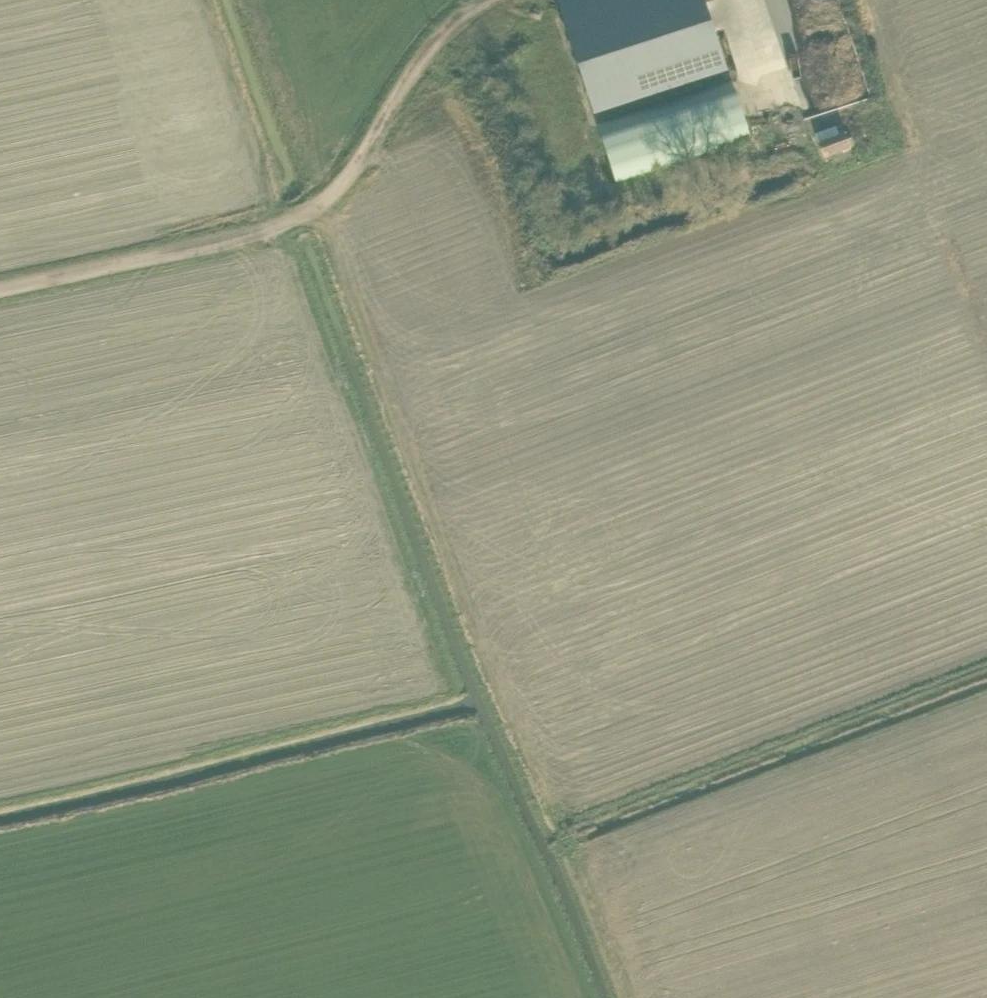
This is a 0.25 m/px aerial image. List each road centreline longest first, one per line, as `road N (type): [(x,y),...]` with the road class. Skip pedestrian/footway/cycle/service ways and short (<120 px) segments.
road 1 (track): [(481,0),(424,50),(343,183),(292,227),(0,293)]

